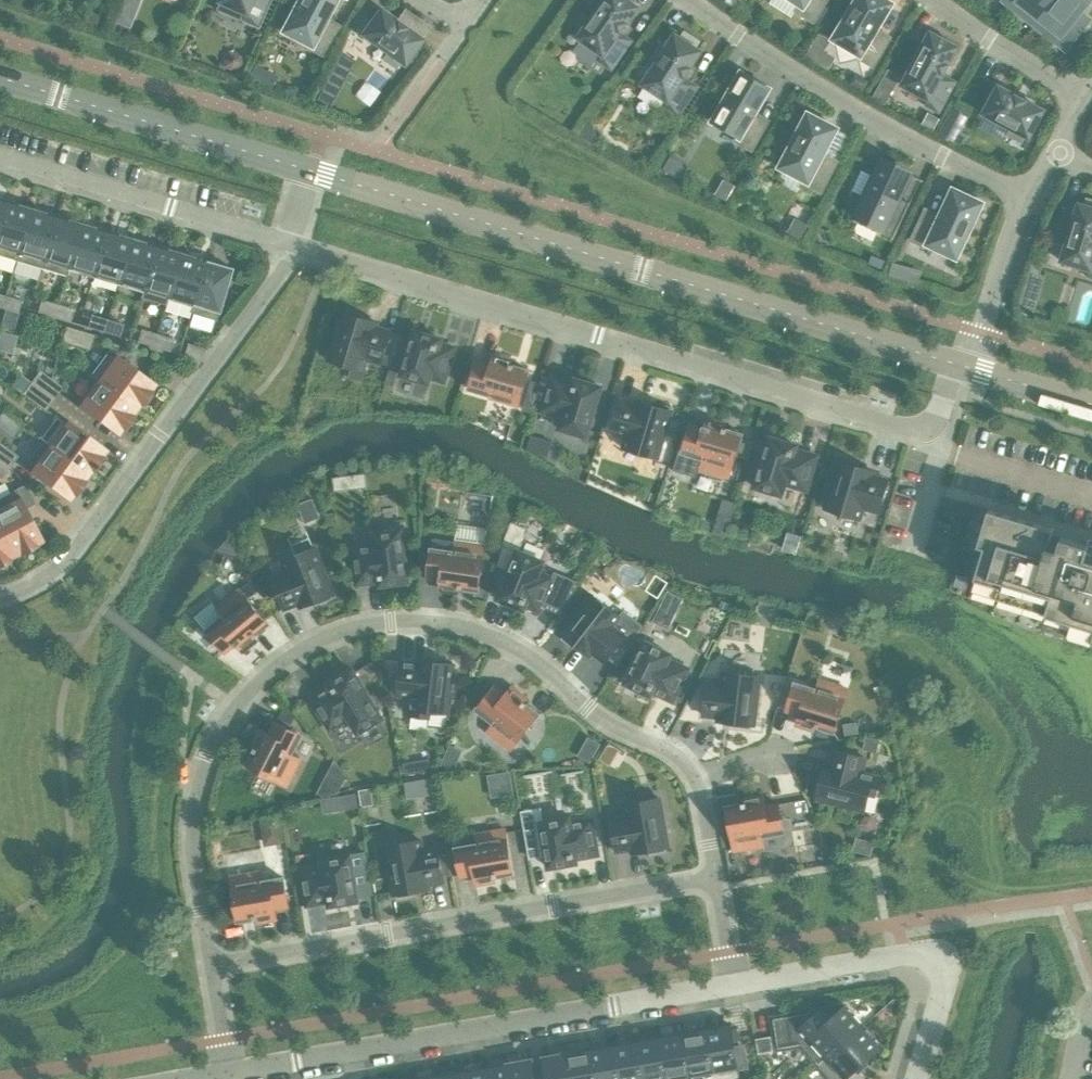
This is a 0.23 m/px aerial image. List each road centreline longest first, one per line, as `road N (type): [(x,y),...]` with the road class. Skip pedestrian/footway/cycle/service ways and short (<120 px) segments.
road 1 (residential): [(213,966),(193,853),(205,768),(233,703),(328,635),(413,619),(485,633),(536,658),(602,716),(653,740),(700,779)]
road 2 (residential): [(952,361),(934,419),(906,430),(293,245)]
road 3 (tertiary): [(314,171),(952,361)]
road 4 (residential): [(232,1075),(736,987)]
road 5 (residential): [(213,966),(717,879)]
road 6 (residential): [(0,600),(65,565),(279,275),(293,245)]
road 7 (residential): [(1027,198),(890,129),(688,0)]
road 8 (tertiary): [(0,78),(314,171)]
road 9 (residential): [(293,245),(0,158)]
road 10 (residential): [(736,987),(932,953)]
road 11 (residential): [(1027,198),(975,368)]
road 12 (residential): [(1090,94),(950,0)]
road 13 (residential): [(915,1078),(947,972),(945,958),(932,953)]
road 14 (tertiary): [(975,368),(1091,404)]

